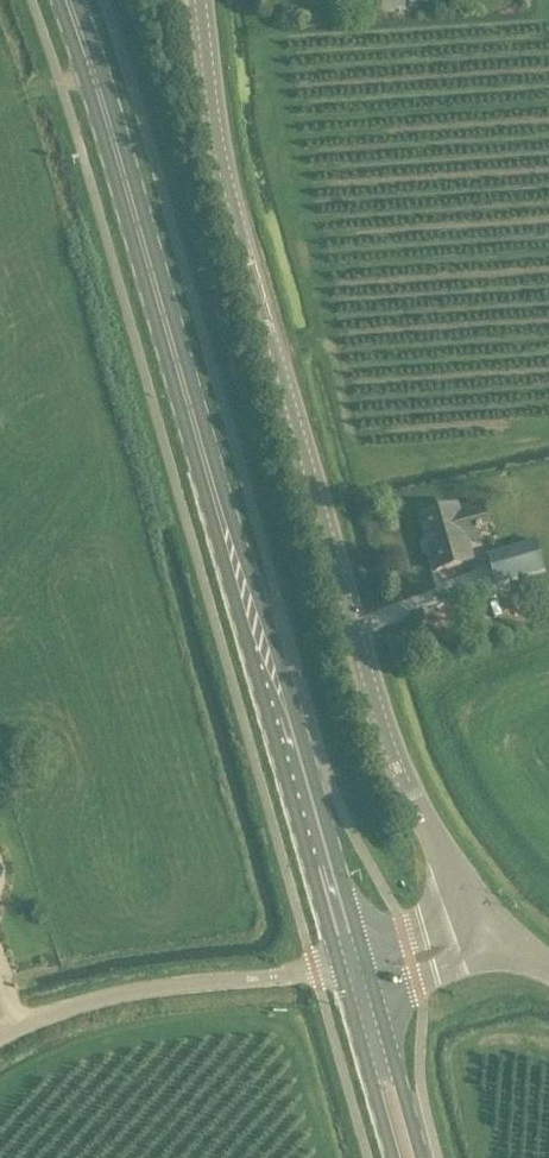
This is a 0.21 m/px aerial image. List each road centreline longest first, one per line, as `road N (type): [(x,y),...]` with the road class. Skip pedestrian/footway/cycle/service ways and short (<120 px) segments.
road 1 (primary): [(354,965),(154,255),(69,0)]
road 2 (tertiary): [(482,922),(396,768),(220,170),(195,0)]
road 3 (unclassified): [(0,1037),(58,1010),(153,988),(354,965)]
road 4 (primary): [(407,1157),(354,965)]
road 5 (tertiary): [(354,965),(412,958),(482,922)]

